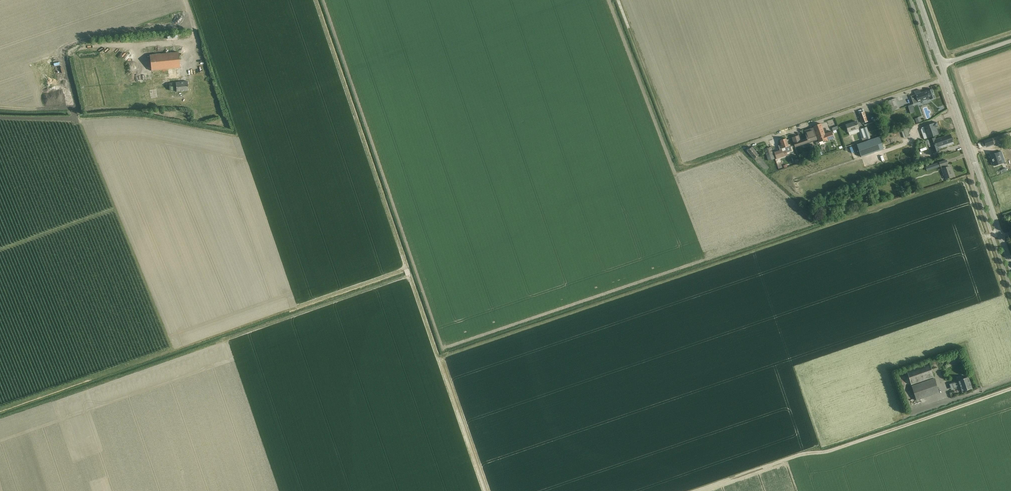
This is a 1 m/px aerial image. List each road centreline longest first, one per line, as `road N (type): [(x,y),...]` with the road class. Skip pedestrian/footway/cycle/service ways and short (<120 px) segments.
road 1 (unclassified): [(747,147),(946,80)]
road 2 (secondary): [(1010,272),(946,80)]

